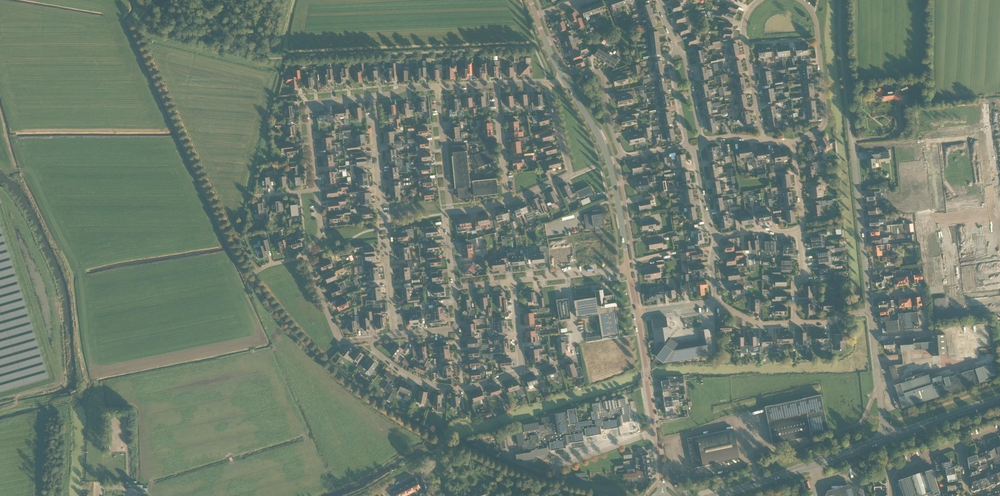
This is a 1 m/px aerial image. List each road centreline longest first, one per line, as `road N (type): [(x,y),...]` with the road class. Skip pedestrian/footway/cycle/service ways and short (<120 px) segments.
road 1 (unclassified): [(868,297),(843,0)]
road 2 (residential): [(396,337),(373,98)]
road 3 (secondary): [(662,495),(639,314)]
road 4 (residential): [(802,0),(819,29),(828,126),(794,145)]
road 5 (residential): [(508,202),(571,174),(547,83)]
road 6 (residential): [(373,98),(308,103),(317,190)]
road 7 (residential): [(764,141),(745,35),(761,0)]
road 8 (residential): [(986,129),(932,138),(936,206),(945,220)]
road 9 (primary): [(762,481),(887,443)]
road 10 (primary): [(885,437),(762,481)]
road 11 (residential): [(448,214),(437,86)]
road 12 (unclassified): [(885,437),(870,310)]
road 13 (residential): [(945,220),(956,302),(999,298)]
road 14 (residential): [(304,256),(340,342),(372,339)]

